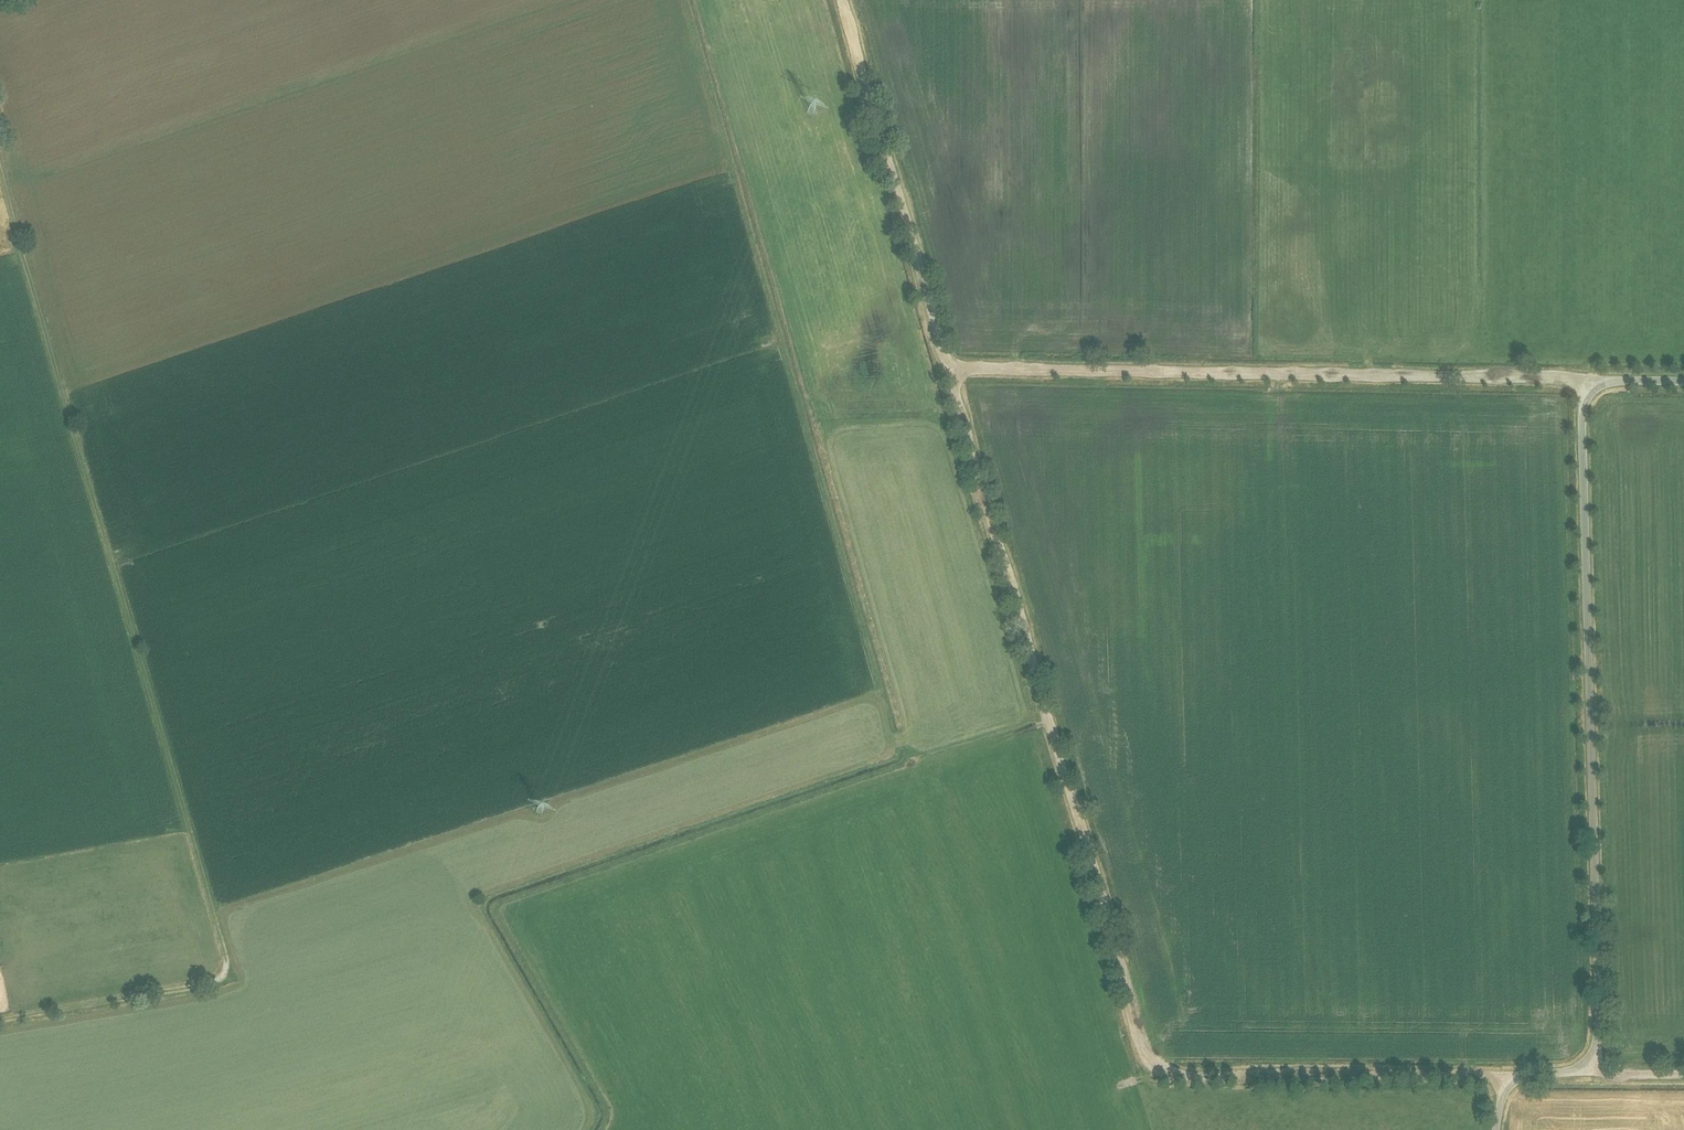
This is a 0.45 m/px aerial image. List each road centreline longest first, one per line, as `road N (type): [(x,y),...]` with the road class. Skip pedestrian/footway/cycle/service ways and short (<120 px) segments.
road 1 (track): [(1512,1083),(1486,1074),(1178,1074),(1151,1062),(949,369)]
road 2 (track): [(0,1026),(229,980),(0,171)]
road 3 (unclassified): [(1585,1064),(1597,1035),(1583,411),(1591,390)]
road 4 (track): [(949,369),(1567,380),(1591,390)]
road 5 (track): [(949,369),(841,0)]

